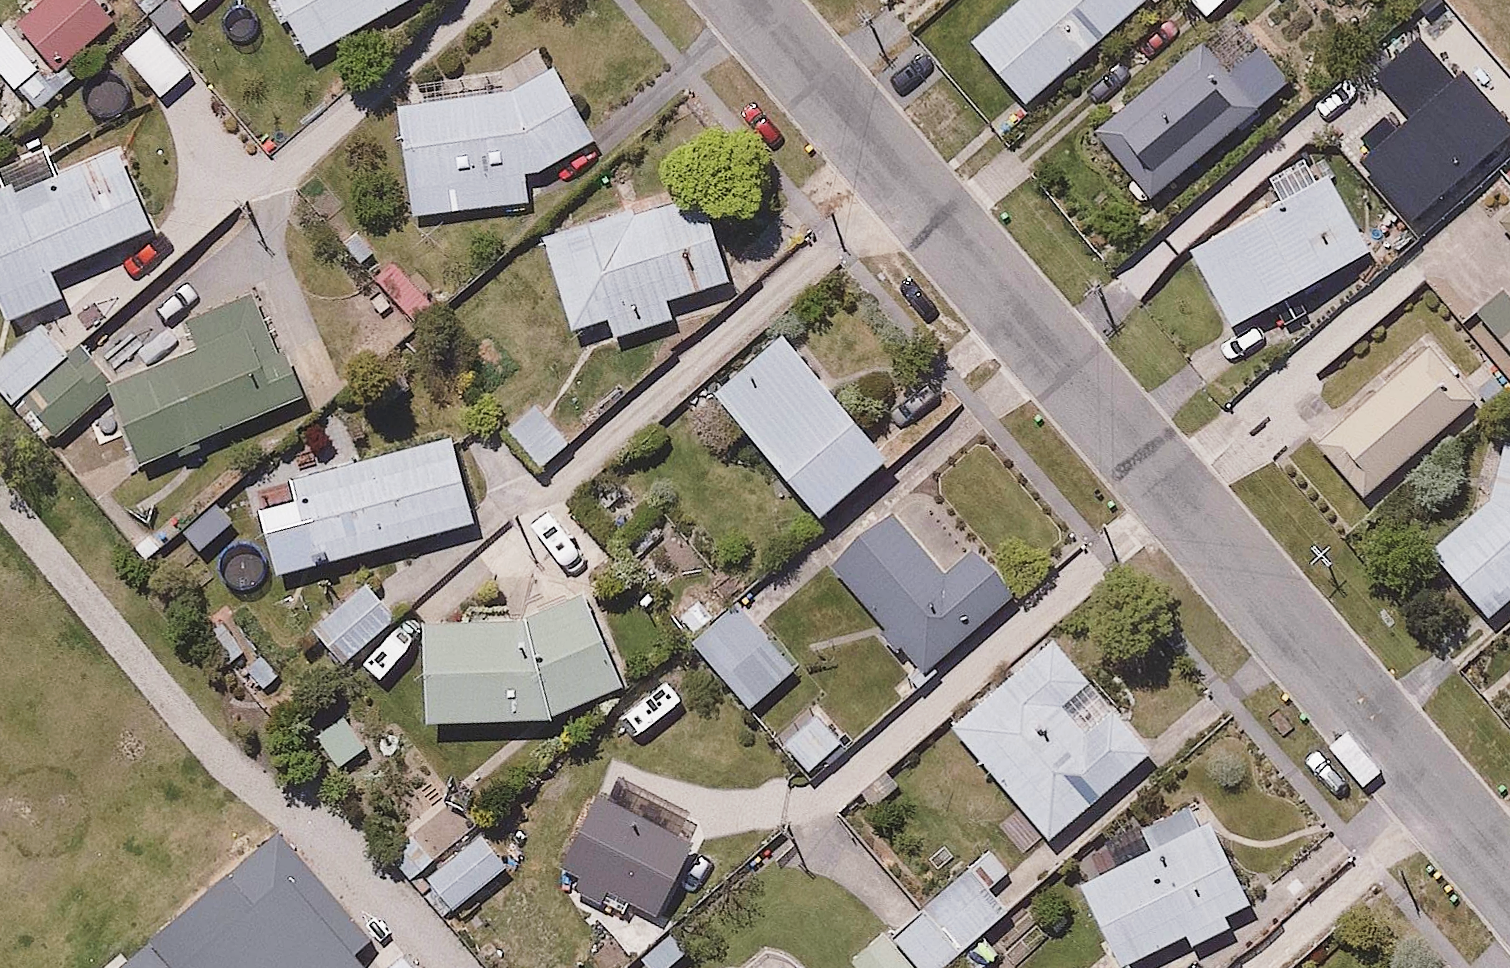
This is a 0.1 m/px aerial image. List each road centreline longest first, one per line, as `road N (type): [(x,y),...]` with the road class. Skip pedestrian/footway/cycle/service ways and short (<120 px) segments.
road 1 (residential): [(740,0),(1509,889)]

